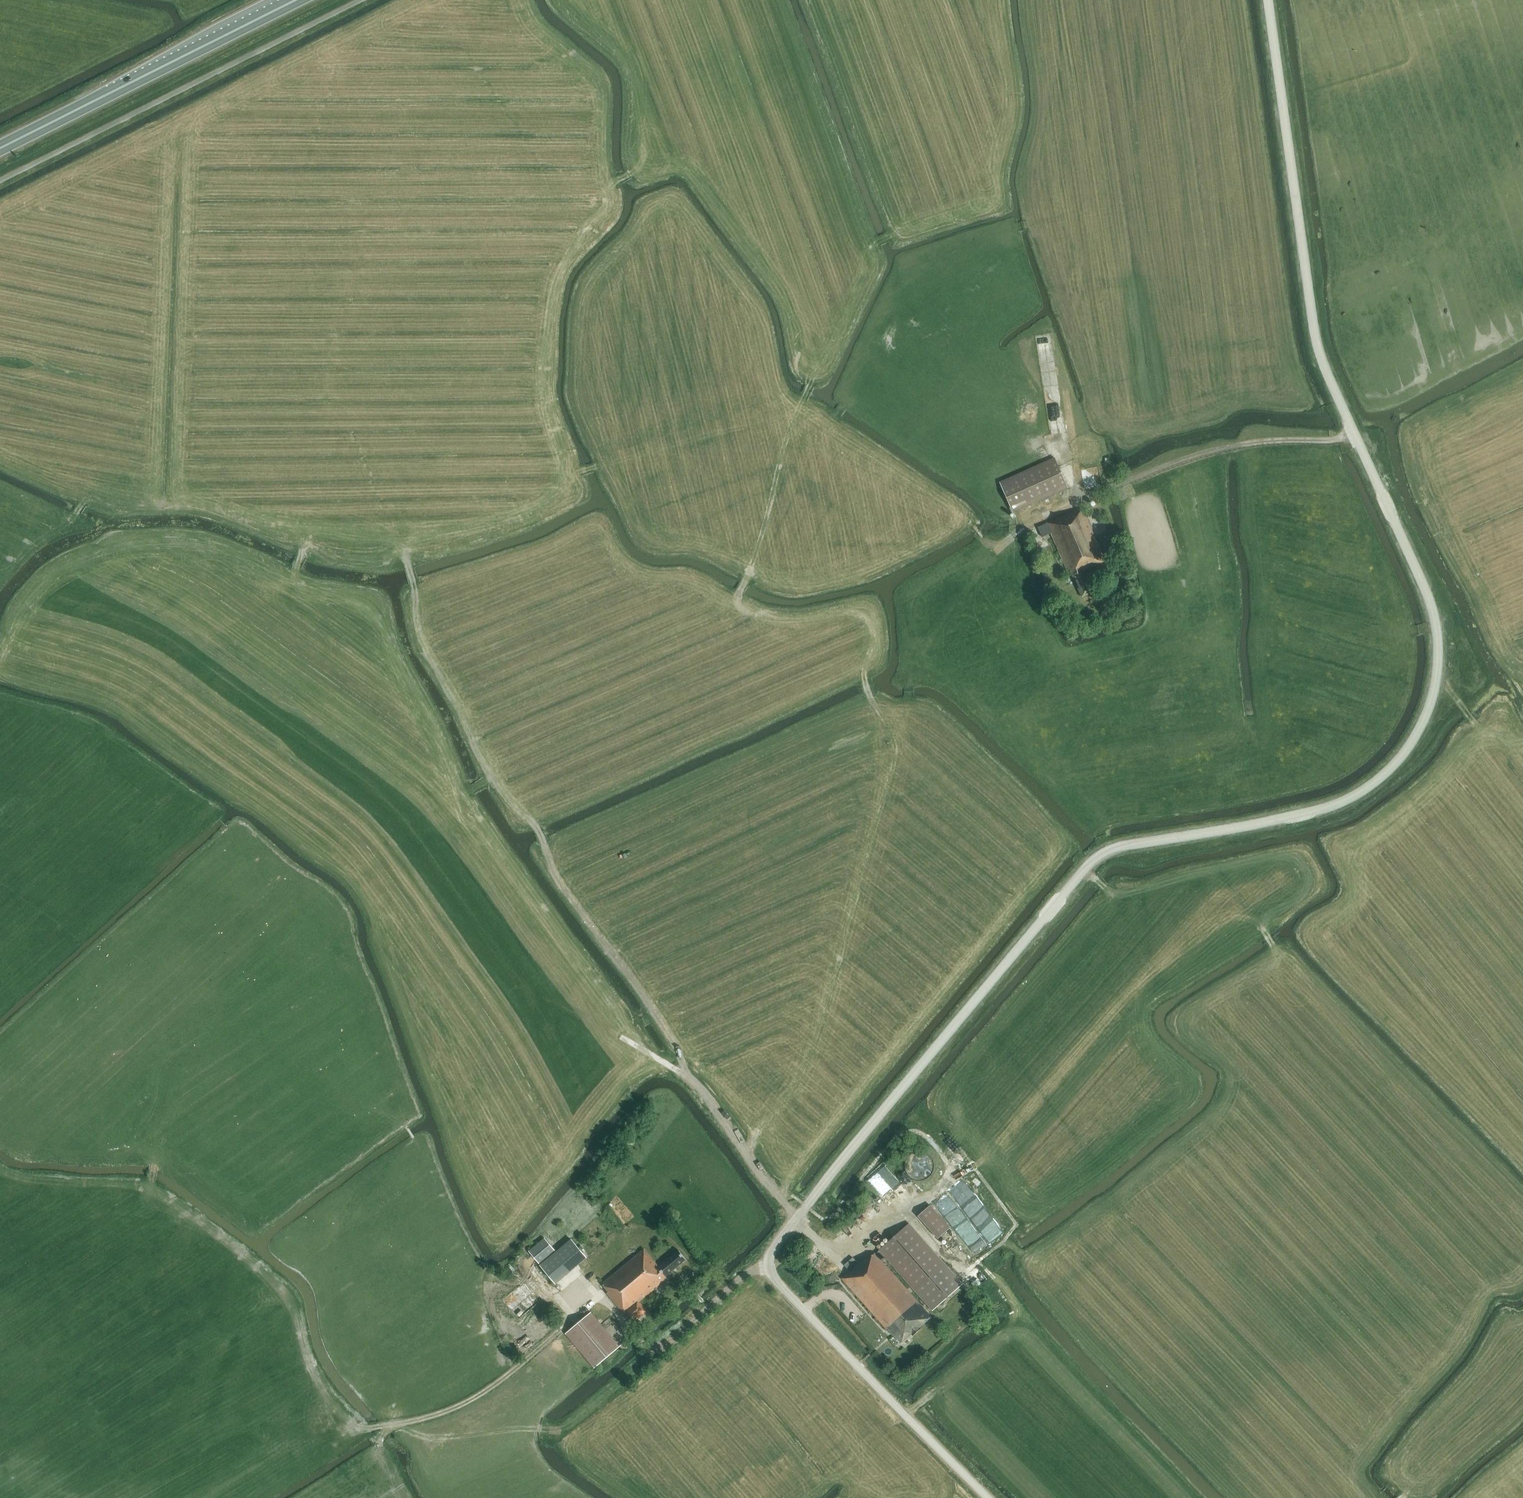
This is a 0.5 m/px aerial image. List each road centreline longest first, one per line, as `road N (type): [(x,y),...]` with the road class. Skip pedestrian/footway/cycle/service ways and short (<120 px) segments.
road 1 (unclassified): [(988,1497),(781,1286),(769,1266),(772,1253),(1093,860),(1122,846),(1345,800),(1400,757),(1436,678),(1426,592),(1317,346),(1268,0)]
road 2 (track): [(798,1217),(709,1099),(631,1041),(464,794),(386,616),(363,595),(300,584),(294,574),(308,546)]
road 3 (track): [(631,1041),(541,997),(473,940),(336,858)]
road 4 (trunk): [(0,148),(296,0)]

